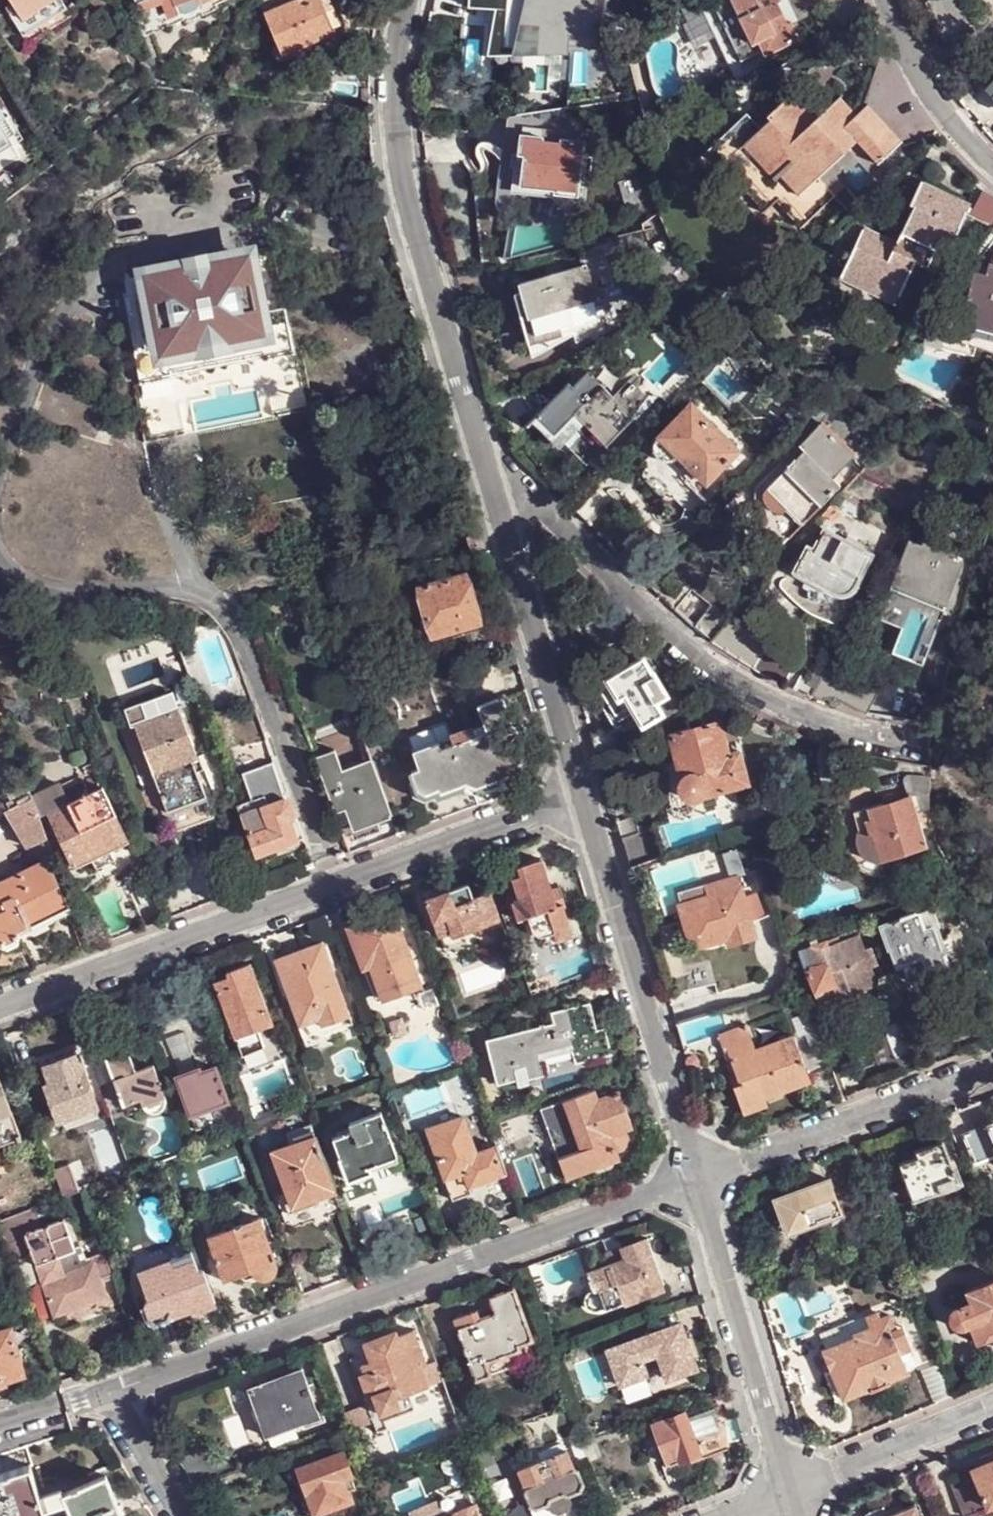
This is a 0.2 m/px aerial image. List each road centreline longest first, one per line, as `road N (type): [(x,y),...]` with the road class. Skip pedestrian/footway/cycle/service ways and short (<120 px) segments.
road 1 (residential): [(120,1400),(698,1180)]
road 2 (residential): [(473,436),(654,618),(743,689),(832,727),(923,744)]
road 3 (residential): [(0,552),(40,581),(213,600),(235,632),(334,886)]
road 4 (residential): [(473,436),(421,263),(395,126),(406,0)]
road 5 (residential): [(698,1180),(582,795)]
road 6 (residential): [(582,795),(473,436)]
road 7 (residential): [(0,1009),(334,886)]
road 8 (residential): [(796,1495),(698,1180)]
road 9 (residential): [(698,1180),(992,1069)]
road 10 (residential): [(334,886),(582,795)]
road 11 (residential): [(94,259),(0,473)]
road 12 (residential): [(796,1495),(992,1416)]
road 13 (residential): [(891,0),(917,73),(992,166)]
road 14 (residential): [(120,1400),(187,1515)]
road 15 (residential): [(0,1433),(120,1400)]

